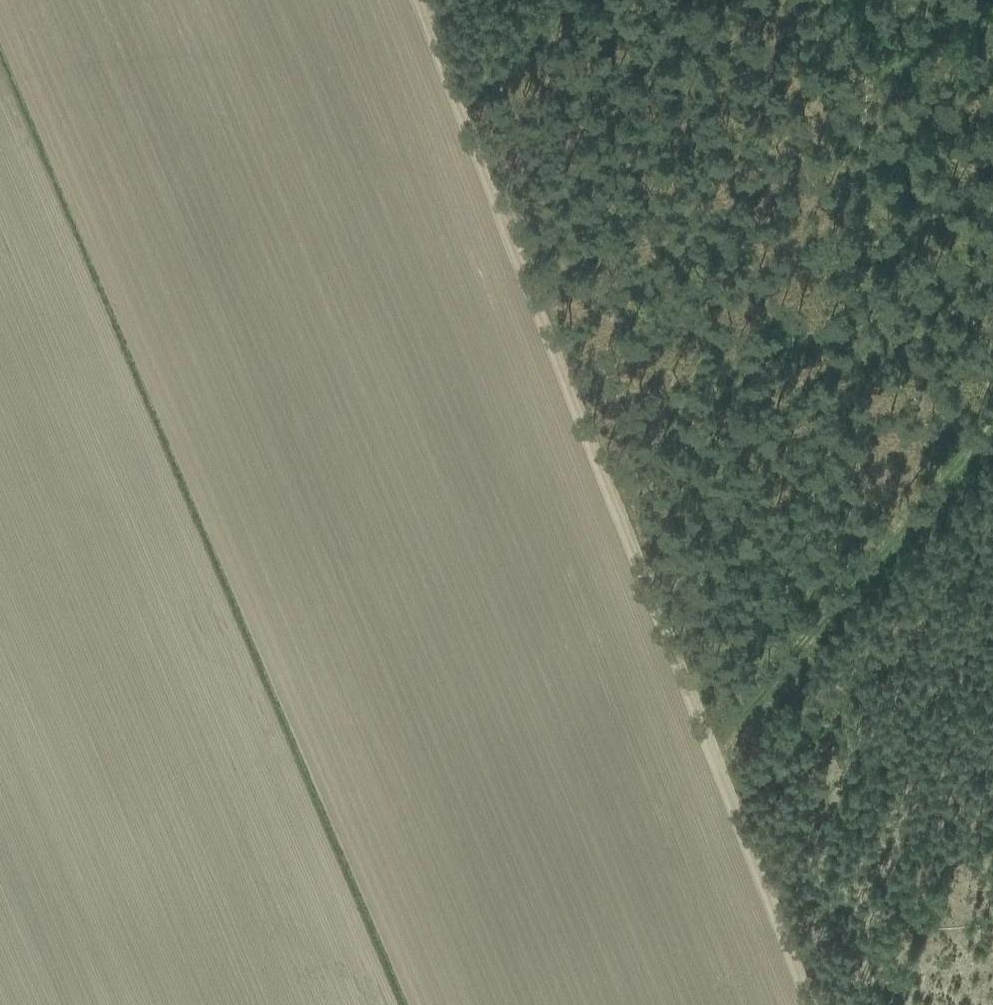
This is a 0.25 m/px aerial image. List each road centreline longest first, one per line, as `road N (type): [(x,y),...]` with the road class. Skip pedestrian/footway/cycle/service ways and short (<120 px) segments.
road 1 (track): [(847,1004),(760,726),(436,0)]
road 2 (track): [(992,452),(760,726)]

